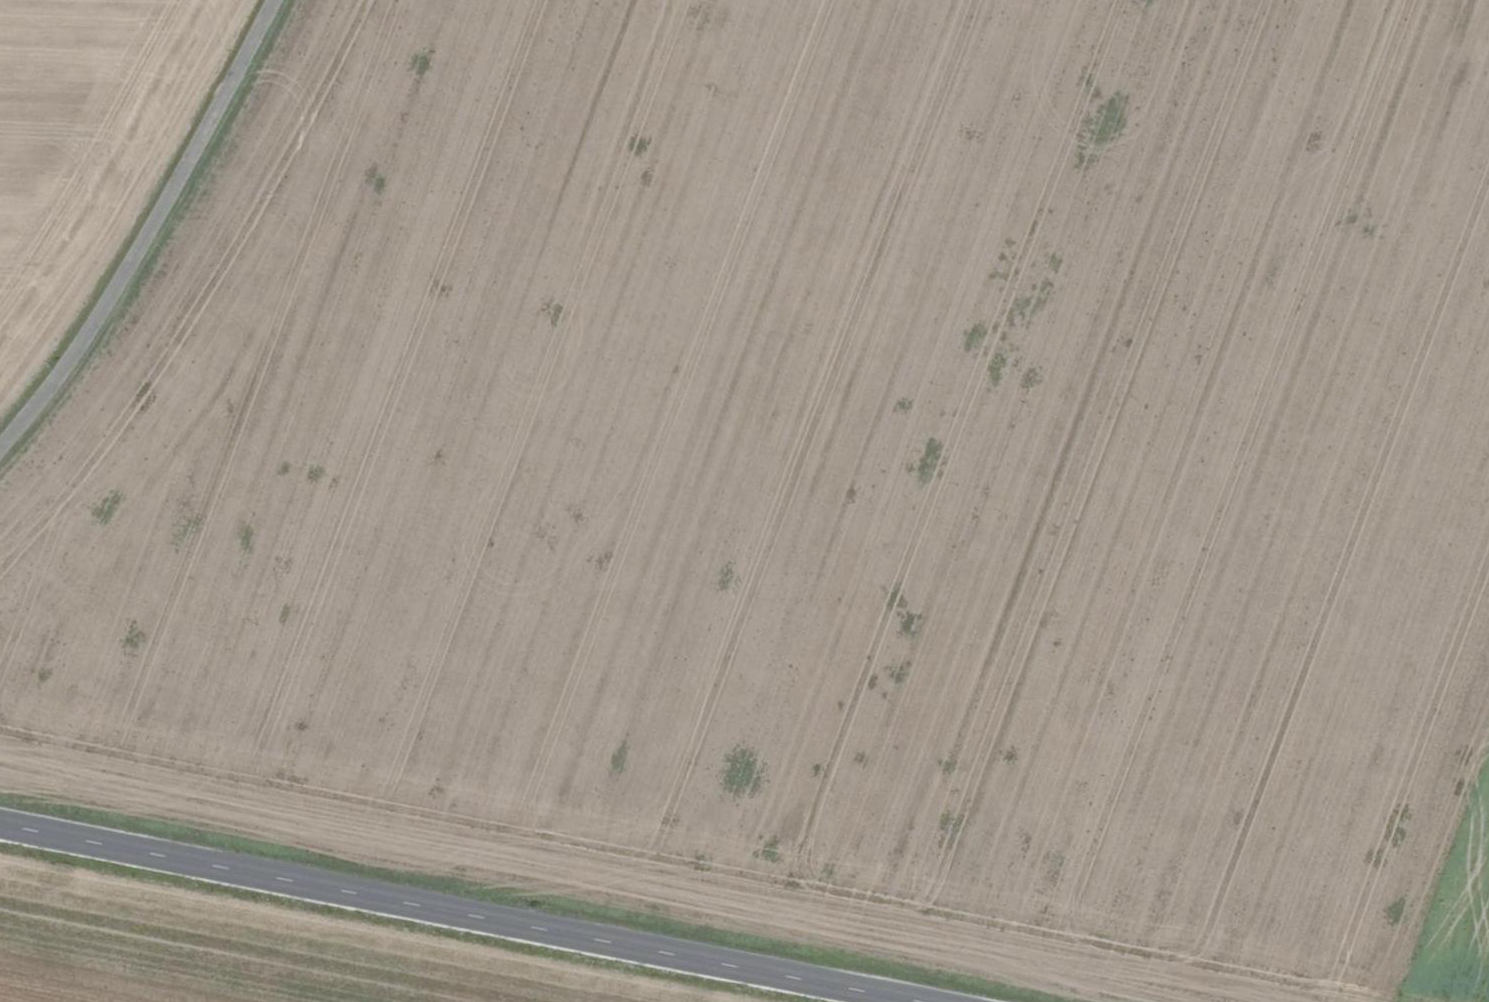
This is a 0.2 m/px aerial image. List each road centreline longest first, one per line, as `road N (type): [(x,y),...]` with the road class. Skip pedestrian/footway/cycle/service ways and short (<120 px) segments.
road 1 (primary): [(0,824),(918,1001)]
road 2 (unclassified): [(0,444),(80,352),(278,0)]

